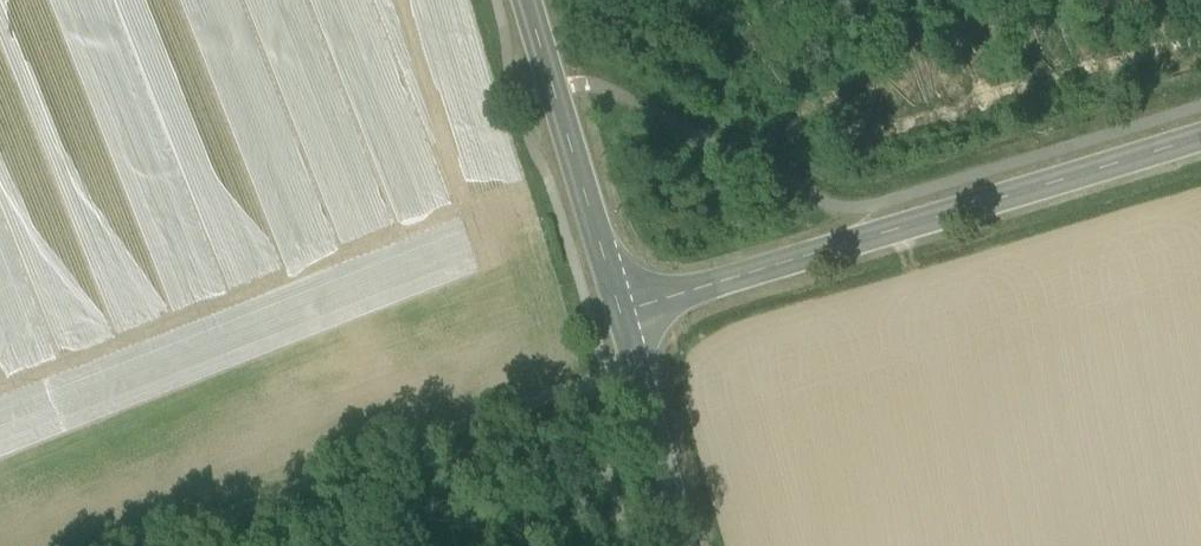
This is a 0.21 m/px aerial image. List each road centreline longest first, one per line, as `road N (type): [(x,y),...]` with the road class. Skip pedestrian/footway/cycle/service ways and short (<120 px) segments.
road 1 (tertiary): [(1200,135),(684,293),(625,335)]
road 2 (track): [(610,380),(188,545)]
road 3 (tertiary): [(521,0),(625,335)]
road 4 (tertiary): [(688,545),(625,335)]

